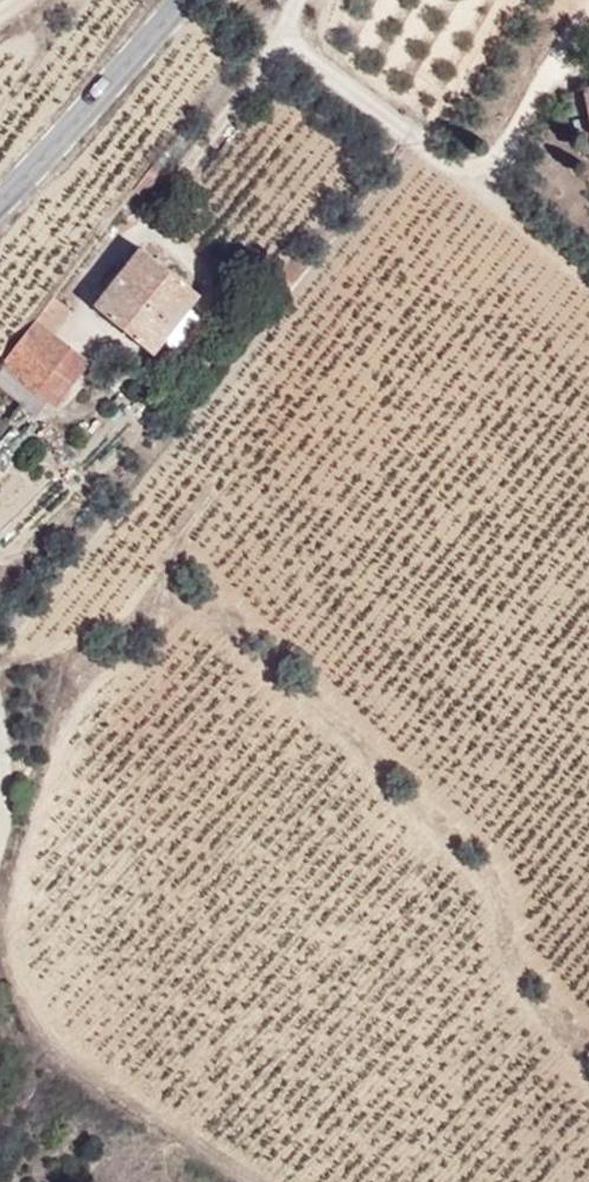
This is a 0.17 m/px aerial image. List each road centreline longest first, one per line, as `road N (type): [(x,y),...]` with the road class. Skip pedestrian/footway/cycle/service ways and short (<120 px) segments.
road 1 (tertiary): [(0,203),(184,0)]

